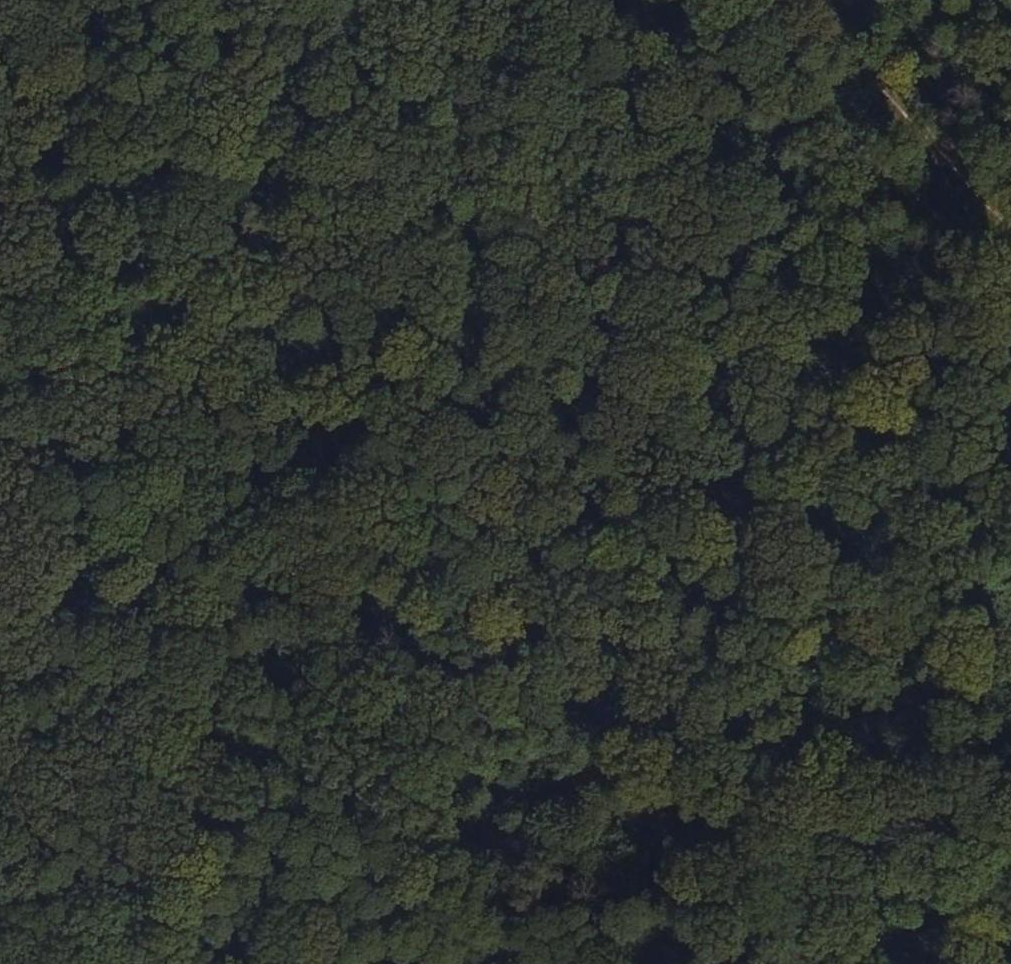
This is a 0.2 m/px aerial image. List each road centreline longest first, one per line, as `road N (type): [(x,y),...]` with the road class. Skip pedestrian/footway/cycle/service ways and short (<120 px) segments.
road 1 (track): [(830,0),(1010,199)]
road 2 (track): [(1010,880),(872,963)]

